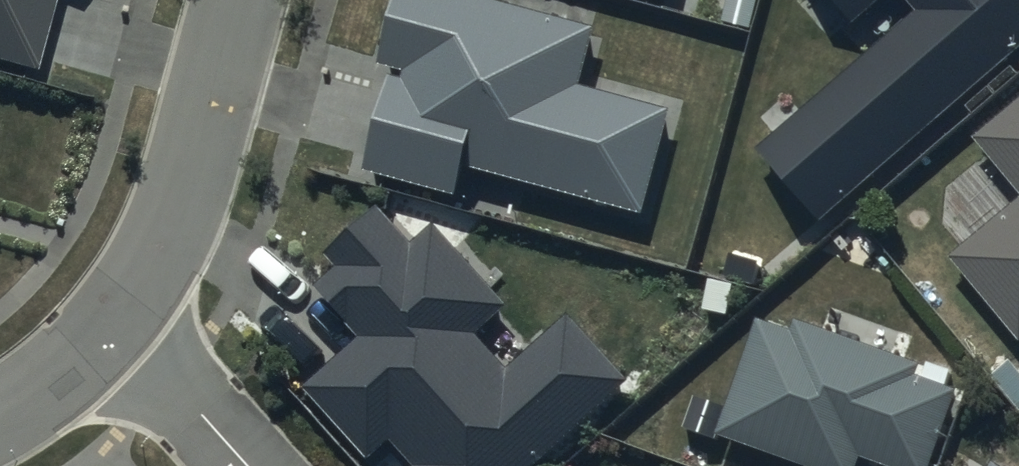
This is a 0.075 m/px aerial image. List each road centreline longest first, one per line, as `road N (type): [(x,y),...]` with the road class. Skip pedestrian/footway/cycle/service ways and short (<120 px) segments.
road 1 (residential): [(242,0),(177,227),(121,313)]
road 2 (residential): [(121,313),(258,465)]
road 3 (residential): [(121,313),(61,377),(0,415)]

